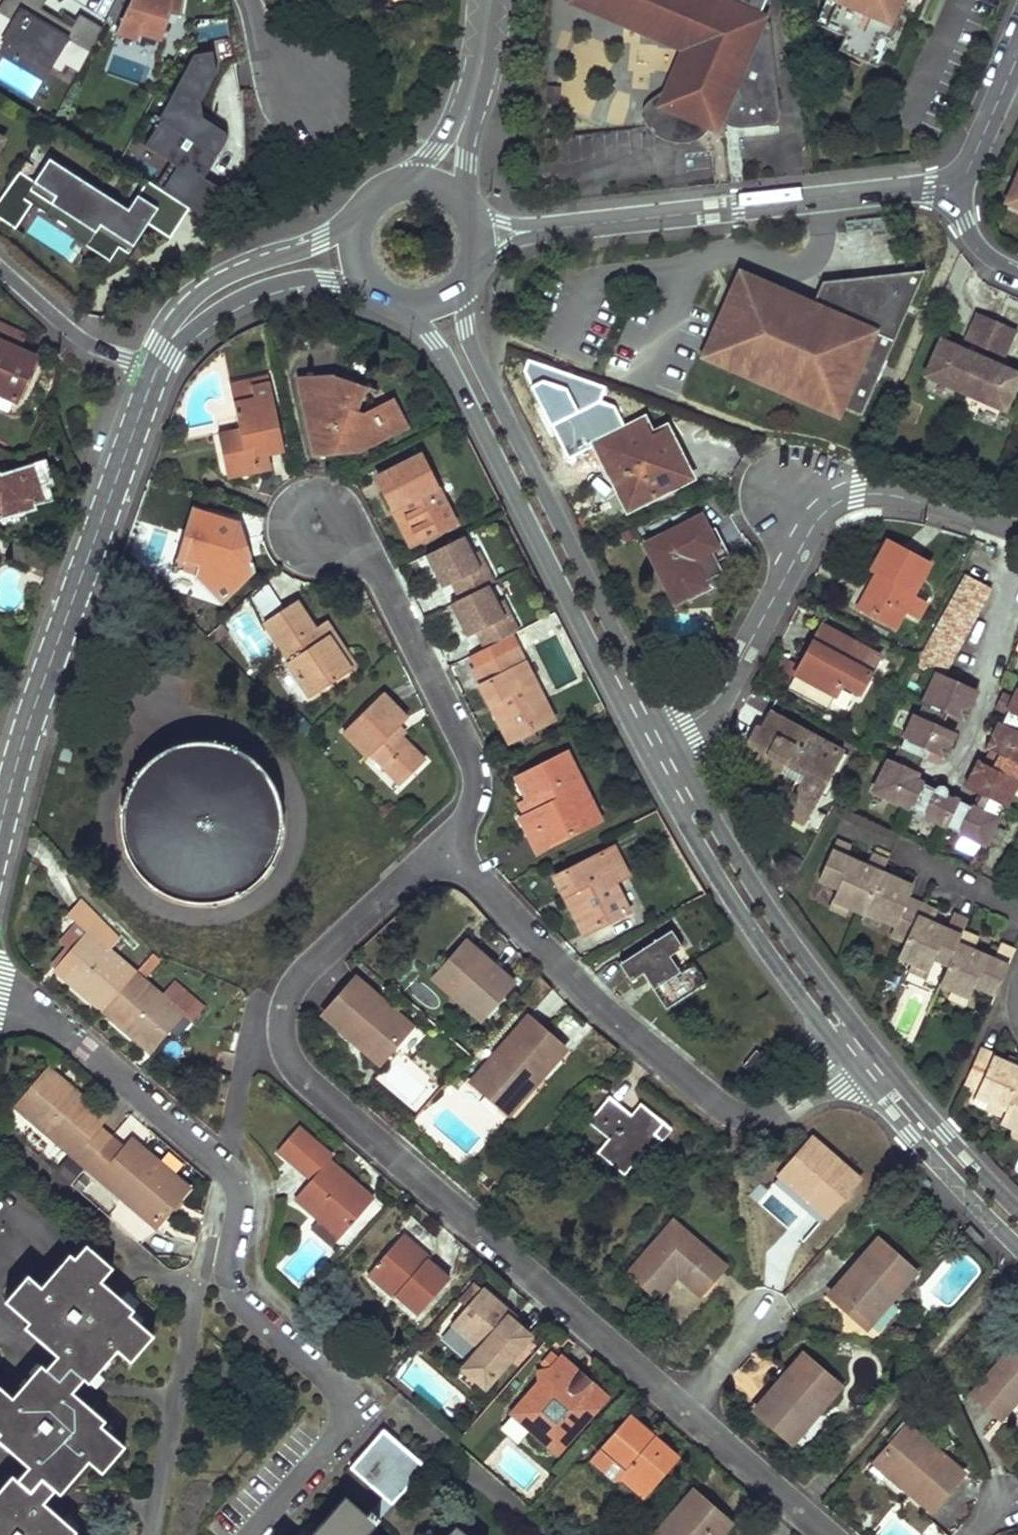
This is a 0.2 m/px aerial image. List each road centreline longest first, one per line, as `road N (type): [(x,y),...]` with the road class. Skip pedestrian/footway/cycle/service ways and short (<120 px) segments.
road 1 (residential): [(448,839),(303,975),(283,1030),(290,1058),(309,1084),(682,1408)]
road 2 (residential): [(0,995),(41,1014),(233,1179),(239,1201),(230,1286),(241,1307),(342,1403),(339,1435),(250,1534)]
road 3 (tertiary): [(666,733),(474,356),(465,327),(468,279)]
road 4 (tertiary): [(404,306),(458,384),(641,745)]
road 5 (tertiary): [(0,834),(34,705),(155,366)]
road 6 (residential): [(666,733),(715,702),(823,511),(865,492),(889,494),(1017,530)]
road 7 (residential): [(792,1103),(774,1113),(736,1114),(704,1093),(578,984),(448,839)]
road 8 (residential): [(961,186),(563,227)]
road 9 (residential): [(448,839),(474,798),(475,749),(374,563),(317,525)]
road 10 (tertiary): [(869,1045),(770,914),(666,733)]
road 11 (tertiary): [(641,745),(734,904),(840,1053)]
road 12 (tertiary): [(359,220),(200,293),(180,313),(163,350)]
road 13 (tertiary): [(858,1074),(1017,1249)]
road 14 (tertiary): [(163,350),(264,286),(326,278),(370,287)]
road 15 (tertiary): [(1017,1212),(869,1045)]
road 16 (residential): [(682,1408),(825,1534)]
road 17 (residential): [(0,270),(78,338),(155,366)]
road 18 (residential): [(961,186),(1017,52)]
road 19 (residential): [(762,1317),(682,1408)]

